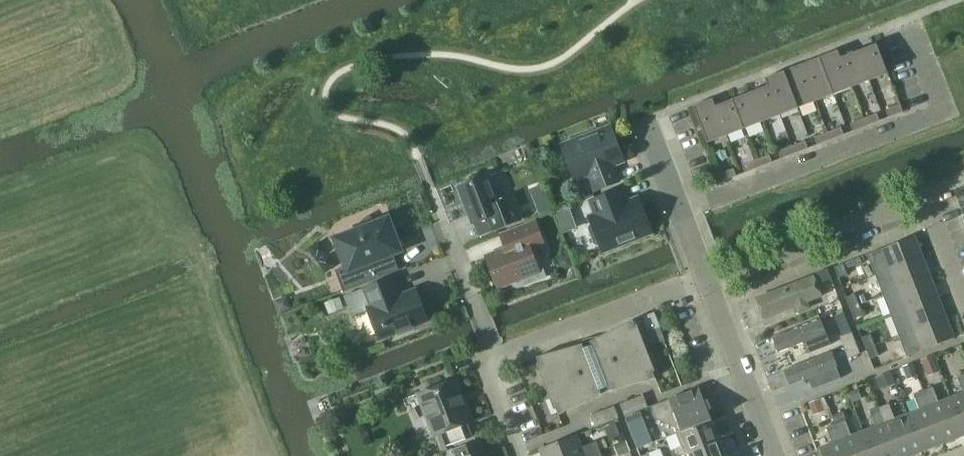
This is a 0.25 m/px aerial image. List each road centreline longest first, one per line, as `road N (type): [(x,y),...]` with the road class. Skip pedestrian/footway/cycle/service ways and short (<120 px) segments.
road 1 (residential): [(683,212),(946,111),(912,26)]
road 2 (residential): [(708,281),(924,196),(963,301)]
road 3 (residential): [(497,358),(706,276)]
road 4 (residential): [(774,455),(708,281)]
road 5 (residential): [(497,358),(444,223)]

